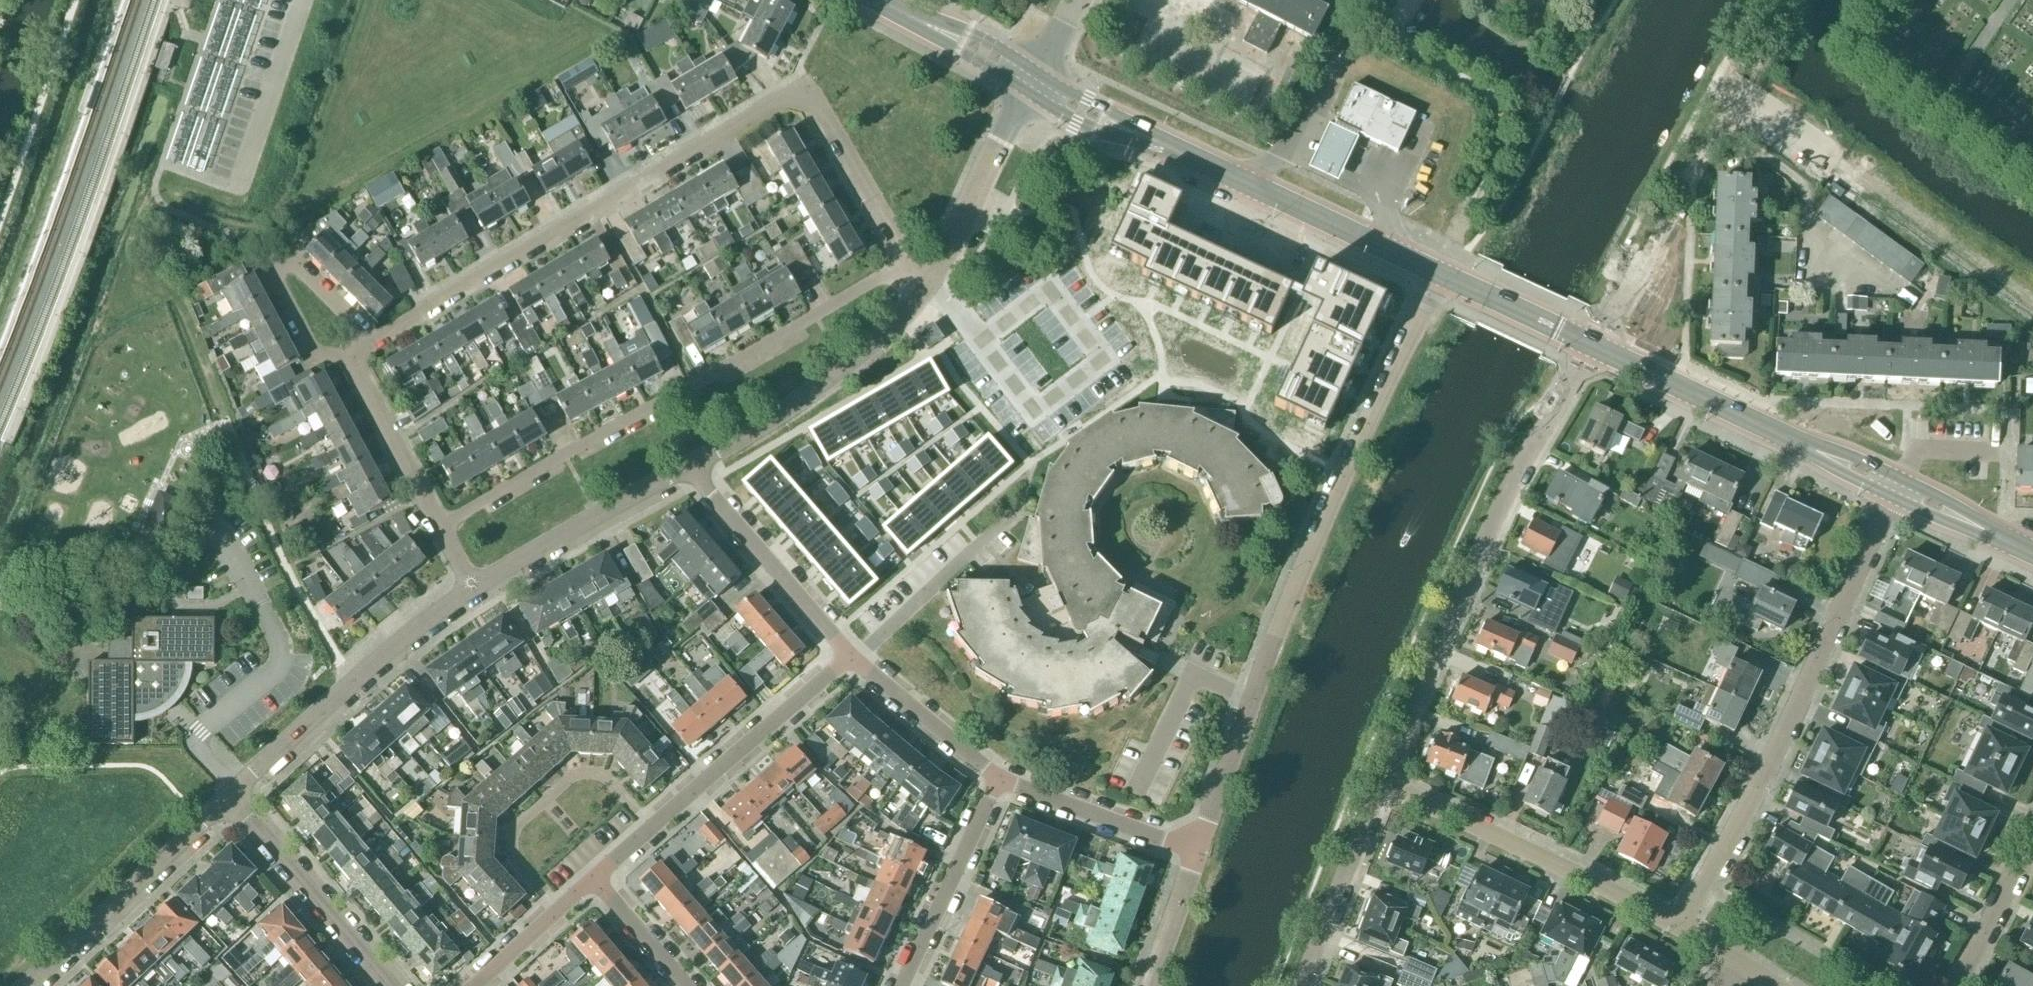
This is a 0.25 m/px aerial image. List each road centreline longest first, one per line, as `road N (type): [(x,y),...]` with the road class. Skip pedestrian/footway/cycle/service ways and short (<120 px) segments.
road 1 (residential): [(1199,851),(1292,596),(1434,272)]
road 2 (residential): [(438,527),(904,266)]
road 3 (residential): [(369,343),(598,216),(796,89)]
road 4 (residential): [(1383,779),(1468,574),(1592,346)]
road 5 (residential): [(1680,922),(1752,805),(1895,494)]
road 6 (secondary): [(1895,494),(1592,346)]
road 7 (residential): [(1680,922),(1383,779)]
road 8 (residential): [(229,795),(409,634),(475,591)]
road 9 (secondary): [(1434,272),(1166,145)]
road 10 (residential): [(1592,346),(1740,95)]
road 11 (residential): [(696,468),(880,352),(923,303)]
road 12 (residential): [(556,911),(515,861),(516,845),(520,825),(575,775),(607,776),(651,828)]
road 13 (unclassified): [(35,985),(229,795)]
road 14 (residential): [(651,828),(855,661)]
road 15 (residential): [(369,343),(360,324),(300,268),(283,267),(274,282),(308,351),(321,362),(345,357)]
road 16 (residential): [(475,591),(696,468)]
road 17 (residential): [(855,661),(696,468)]
road 18 (unclassified): [(390,985),(229,795)]
road 19 (residential): [(923,303),(982,218),(1029,92)]
road 20 (residential): [(902,985),(998,778)]
road 21 (residential): [(1304,985),(1383,779)]
road 22 (residential): [(1199,851),(998,778)]
road 23 (residential): [(855,661),(1011,519)]
road 24 (residential): [(904,266),(816,111),(796,89)]
road 25 (residential): [(438,527),(345,357)]
road 26 (residential): [(998,778),(855,661)]
road 27 (secondary): [(1592,346),(1434,272)]
road 28 (residential): [(1953,985),(2032,831)]
road 29 (secondary): [(891,9),(1029,92)]
road 30 (secondary): [(1035,72),(944,23),(891,9)]
road 31 (secondary): [(2032,557),(1895,494)]
road 32 (secondary): [(1166,145),(1035,72)]
road 33 (secondary): [(1029,92),(1098,131),(1166,145)]
road 34 (residential): [(691,985),(594,876)]
road 35 (residential): [(1150,985),(1199,851)]

